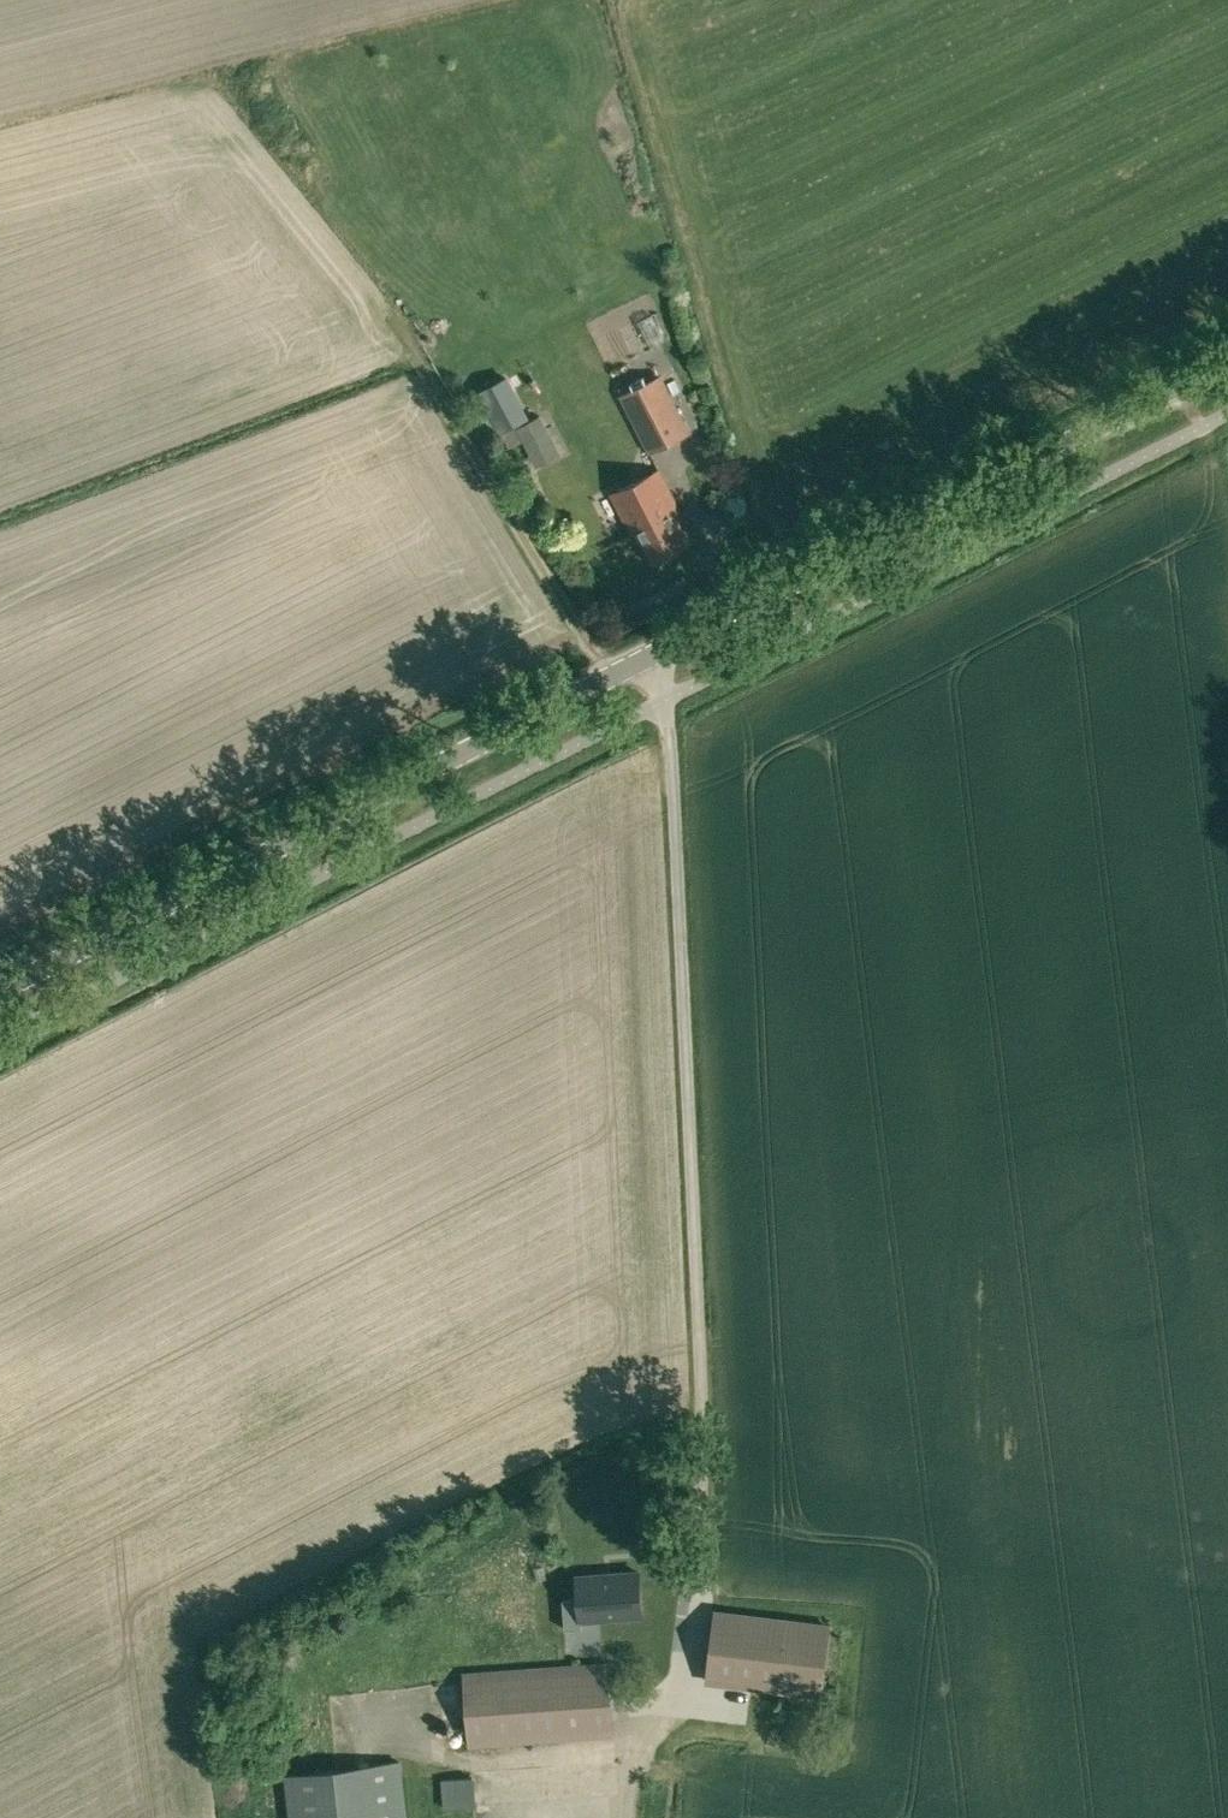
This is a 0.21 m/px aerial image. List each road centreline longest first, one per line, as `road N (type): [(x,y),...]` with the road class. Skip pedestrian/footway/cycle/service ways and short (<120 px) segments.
road 1 (secondary): [(0,993),(1227,366)]
road 2 (track): [(650,659),(674,737),(707,1431),(696,1679)]
road 3 (track): [(637,1817),(649,1727),(696,1679)]

